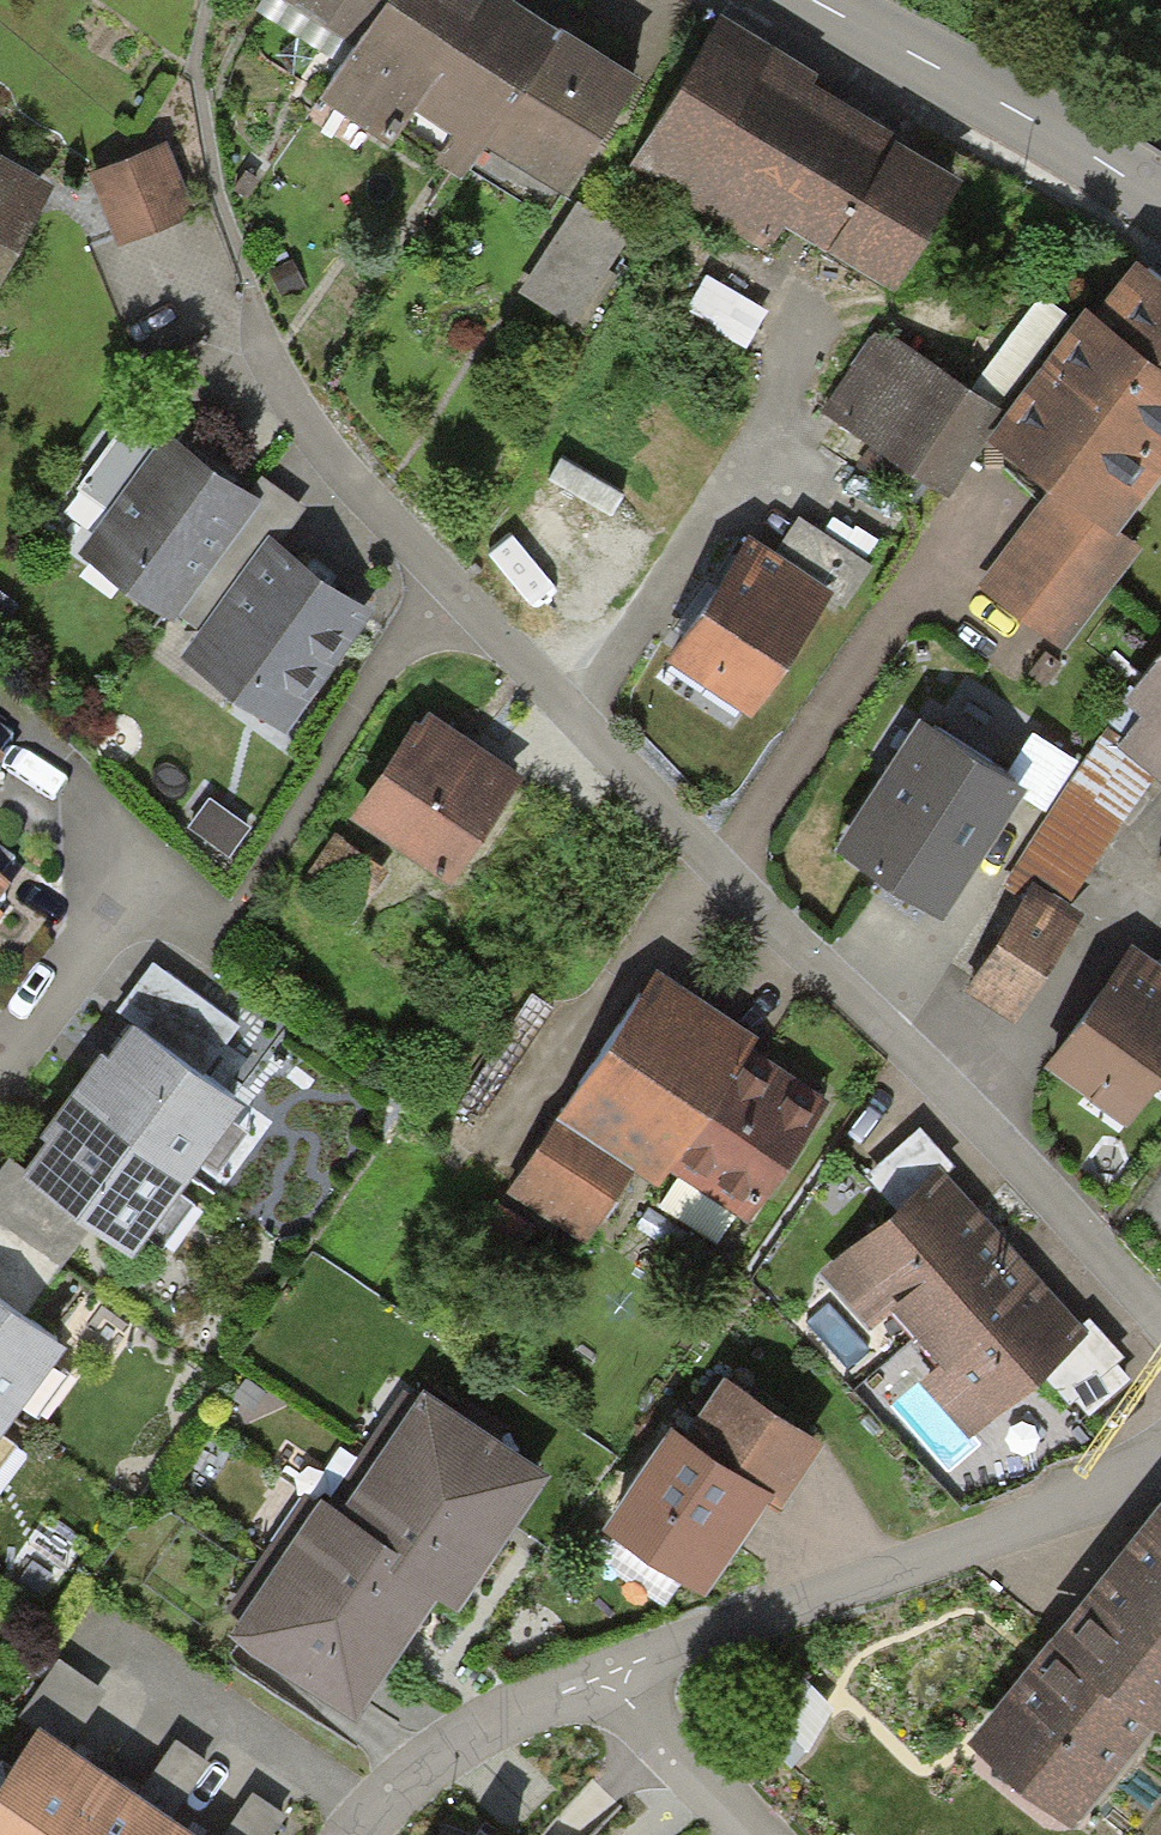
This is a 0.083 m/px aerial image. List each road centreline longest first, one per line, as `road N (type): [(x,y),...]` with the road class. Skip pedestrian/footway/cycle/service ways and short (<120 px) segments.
road 1 (residential): [(713,866),(337,463),(252,319)]
road 2 (residential): [(1160,1322),(1000,1141),(713,866)]
road 3 (residential): [(1160,1465),(607,1673)]
road 4 (residential): [(987,495),(713,866)]
road 5 (secondary): [(813,0),(1160,199)]
road 6 (residential): [(607,1673),(467,1728),(420,1761),(353,1834)]
road 7 (residential): [(607,1673),(640,1721),(751,1834)]
road 8 (residential): [(0,1049),(125,880)]

